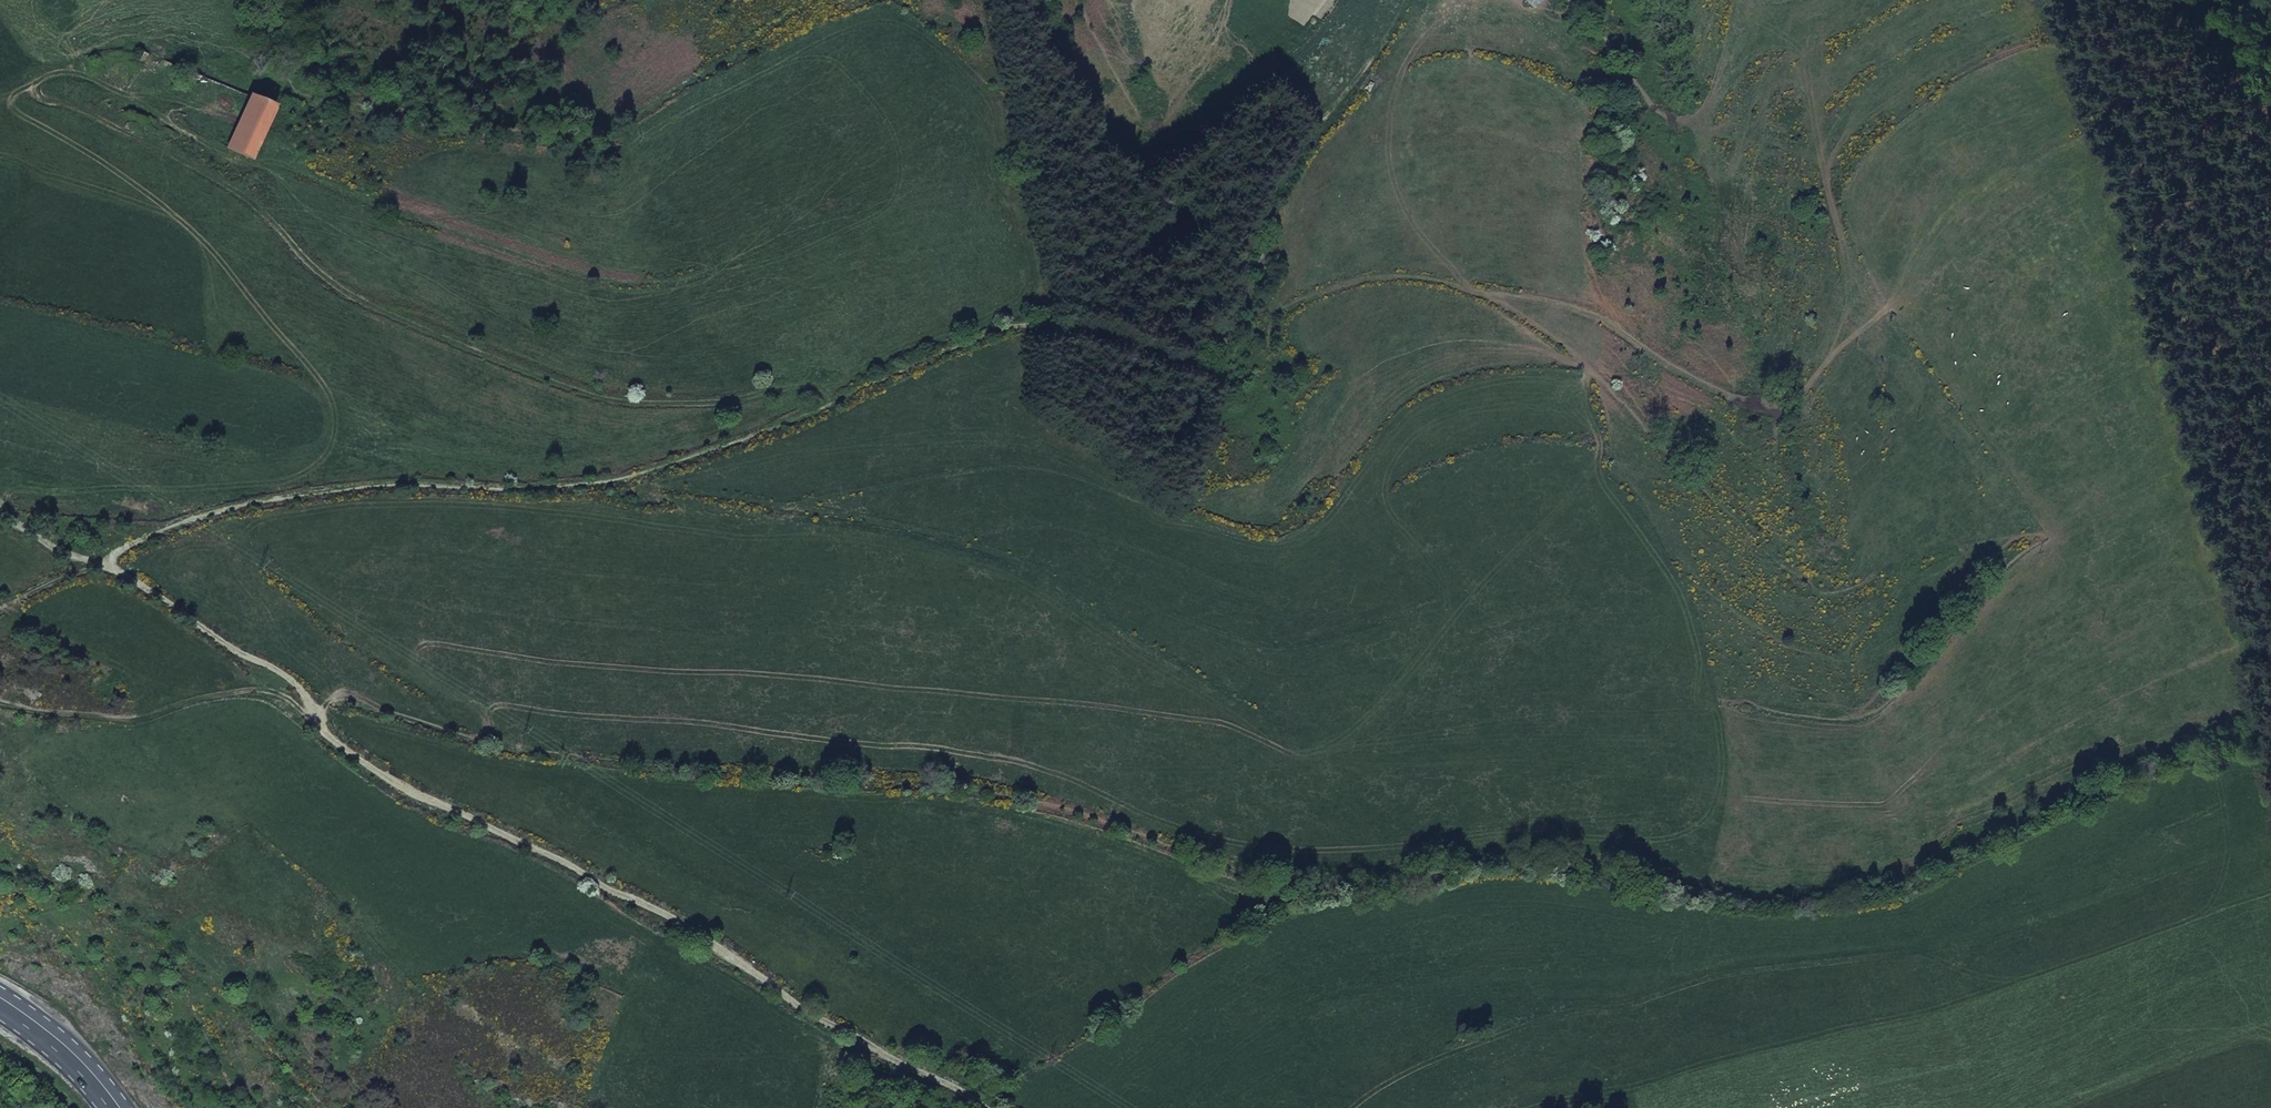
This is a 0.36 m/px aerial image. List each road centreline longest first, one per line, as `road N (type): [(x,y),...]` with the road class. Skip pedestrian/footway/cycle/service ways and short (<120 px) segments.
road 1 (track): [(103,566),(116,553),(197,518),(252,503),(383,485),(529,489),(628,479),(1026,325),(1076,326),(1168,358),(1220,355),(1248,243),(1270,194),(1407,0)]
road 2 (track): [(103,566),(289,678),(325,733),(407,790),(666,915),(806,1012),(987,1107)]
road 3 (track): [(0,688),(34,701),(156,715),(268,694),(320,722)]
road 4 (primary): [(0,1002),(76,1061),(115,1107)]

